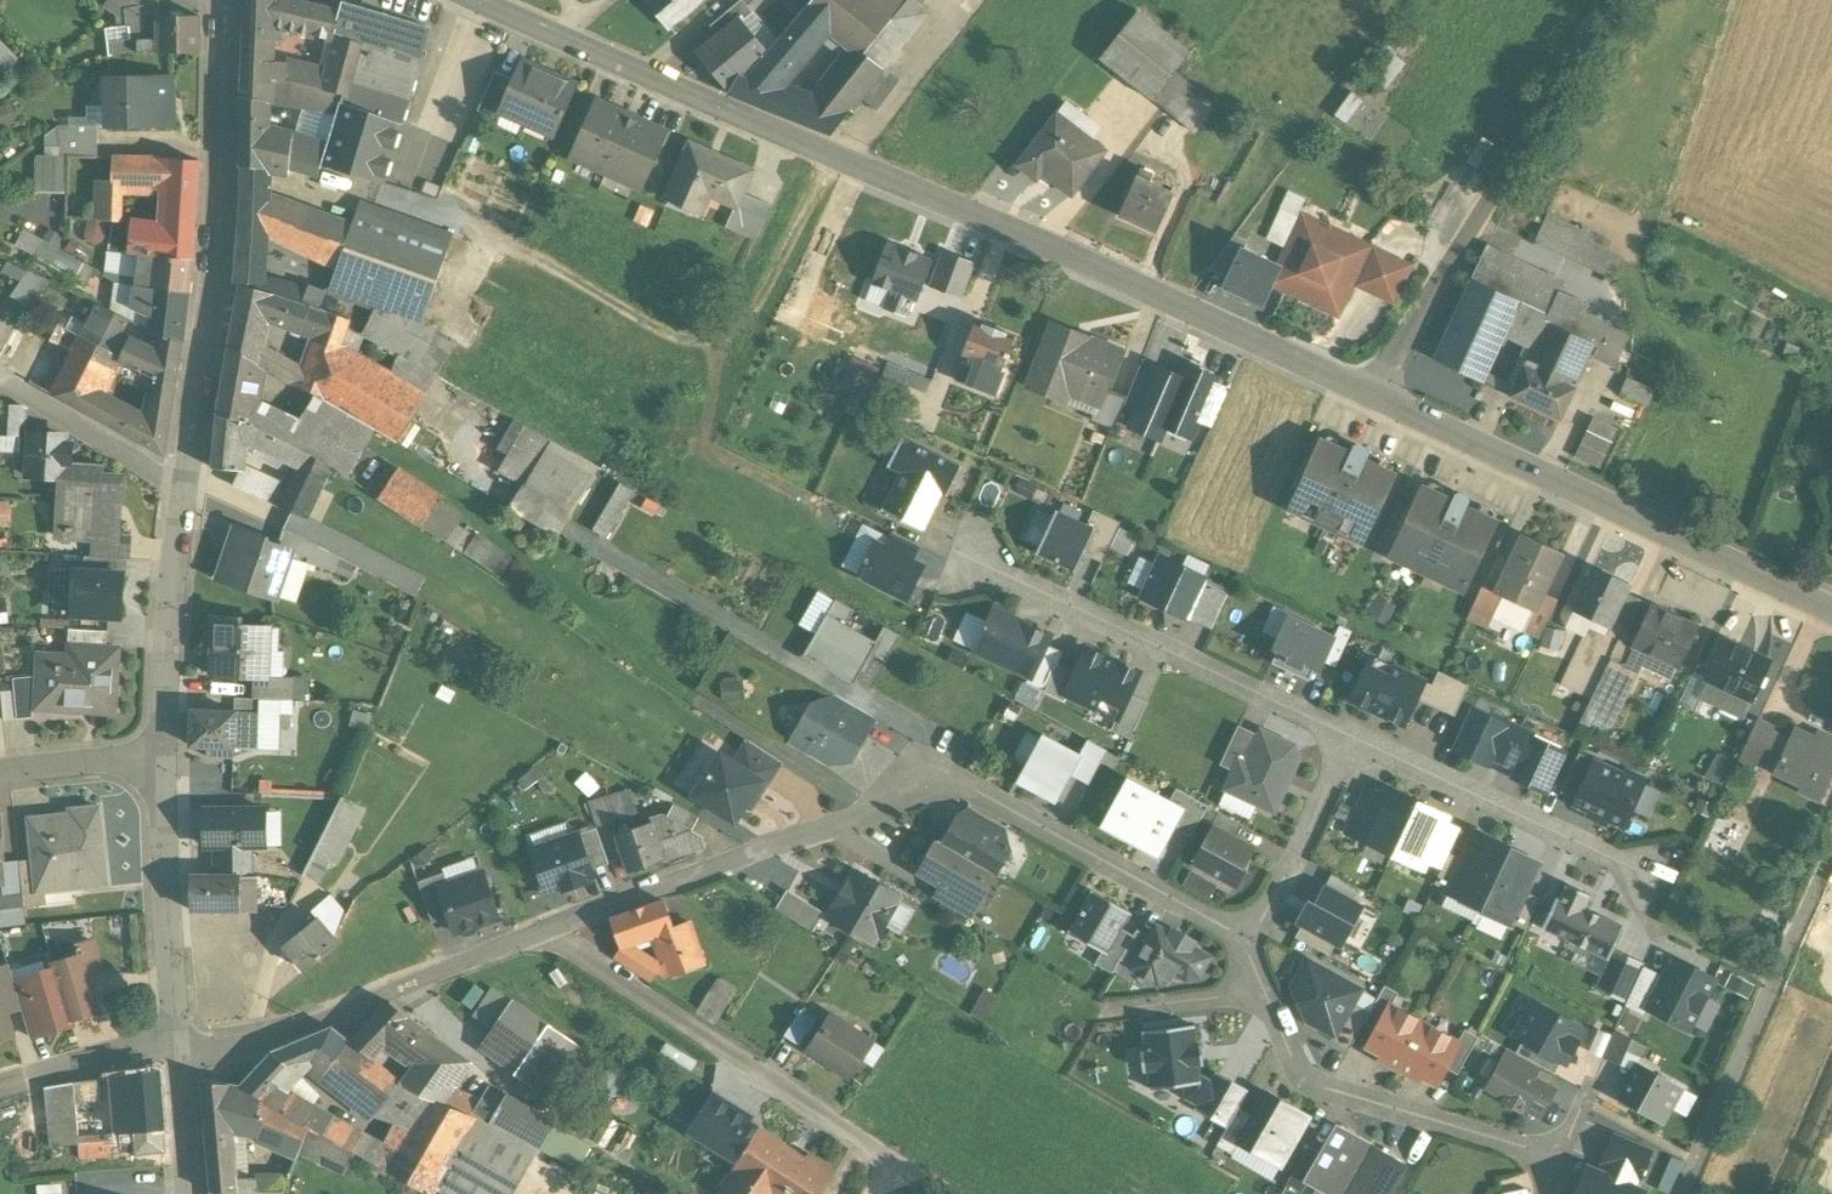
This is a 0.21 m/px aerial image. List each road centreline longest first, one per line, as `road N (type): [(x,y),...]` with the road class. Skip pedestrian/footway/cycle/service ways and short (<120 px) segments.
road 1 (tertiary): [(1831,612),(1065,257),(468,0)]
road 2 (residential): [(188,1063),(964,783),(1252,941)]
road 3 (residential): [(185,489),(222,167),(223,0)]
road 4 (track): [(549,932),(943,1193)]
road 5 (track): [(1617,0),(1370,395)]
road 6 (residential): [(984,562),(1350,736)]
road 7 (track): [(1681,1193),(1831,848)]
road 8 (residential): [(1263,989),(1298,1071),(1321,1092),(1558,1158)]
road 9 (residential): [(1350,736),(1648,877)]
road 10 (residential): [(175,1038),(168,759)]
road 11 (residential): [(168,759),(185,489)]
road 12 (residential): [(1252,941),(1350,736)]
road 13 (residential): [(185,489),(0,376)]
road 14 (residential): [(0,1087),(175,1038)]
road 15 (residential): [(0,775),(168,759)]
road 16 (residential): [(1263,989),(1107,1010)]
road 17 (residential): [(197,1193),(188,1063)]

